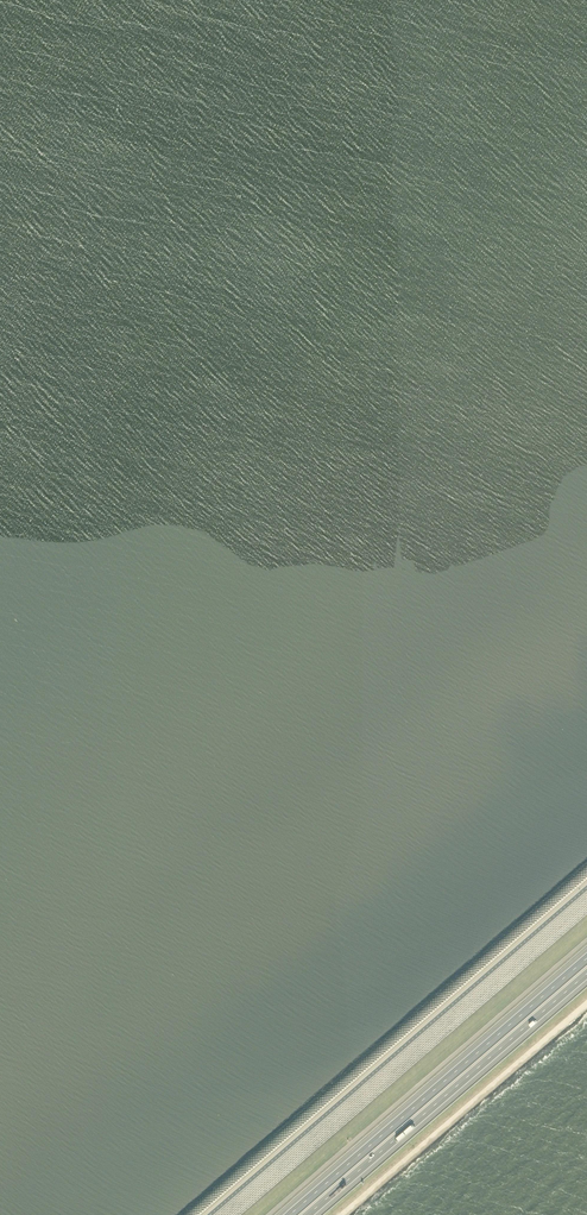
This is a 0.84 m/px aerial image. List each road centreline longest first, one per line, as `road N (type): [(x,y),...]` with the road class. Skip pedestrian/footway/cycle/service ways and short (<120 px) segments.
road 1 (motorway): [(586,959),(291,1214)]
road 2 (motorway): [(310,1214),(586,975)]

